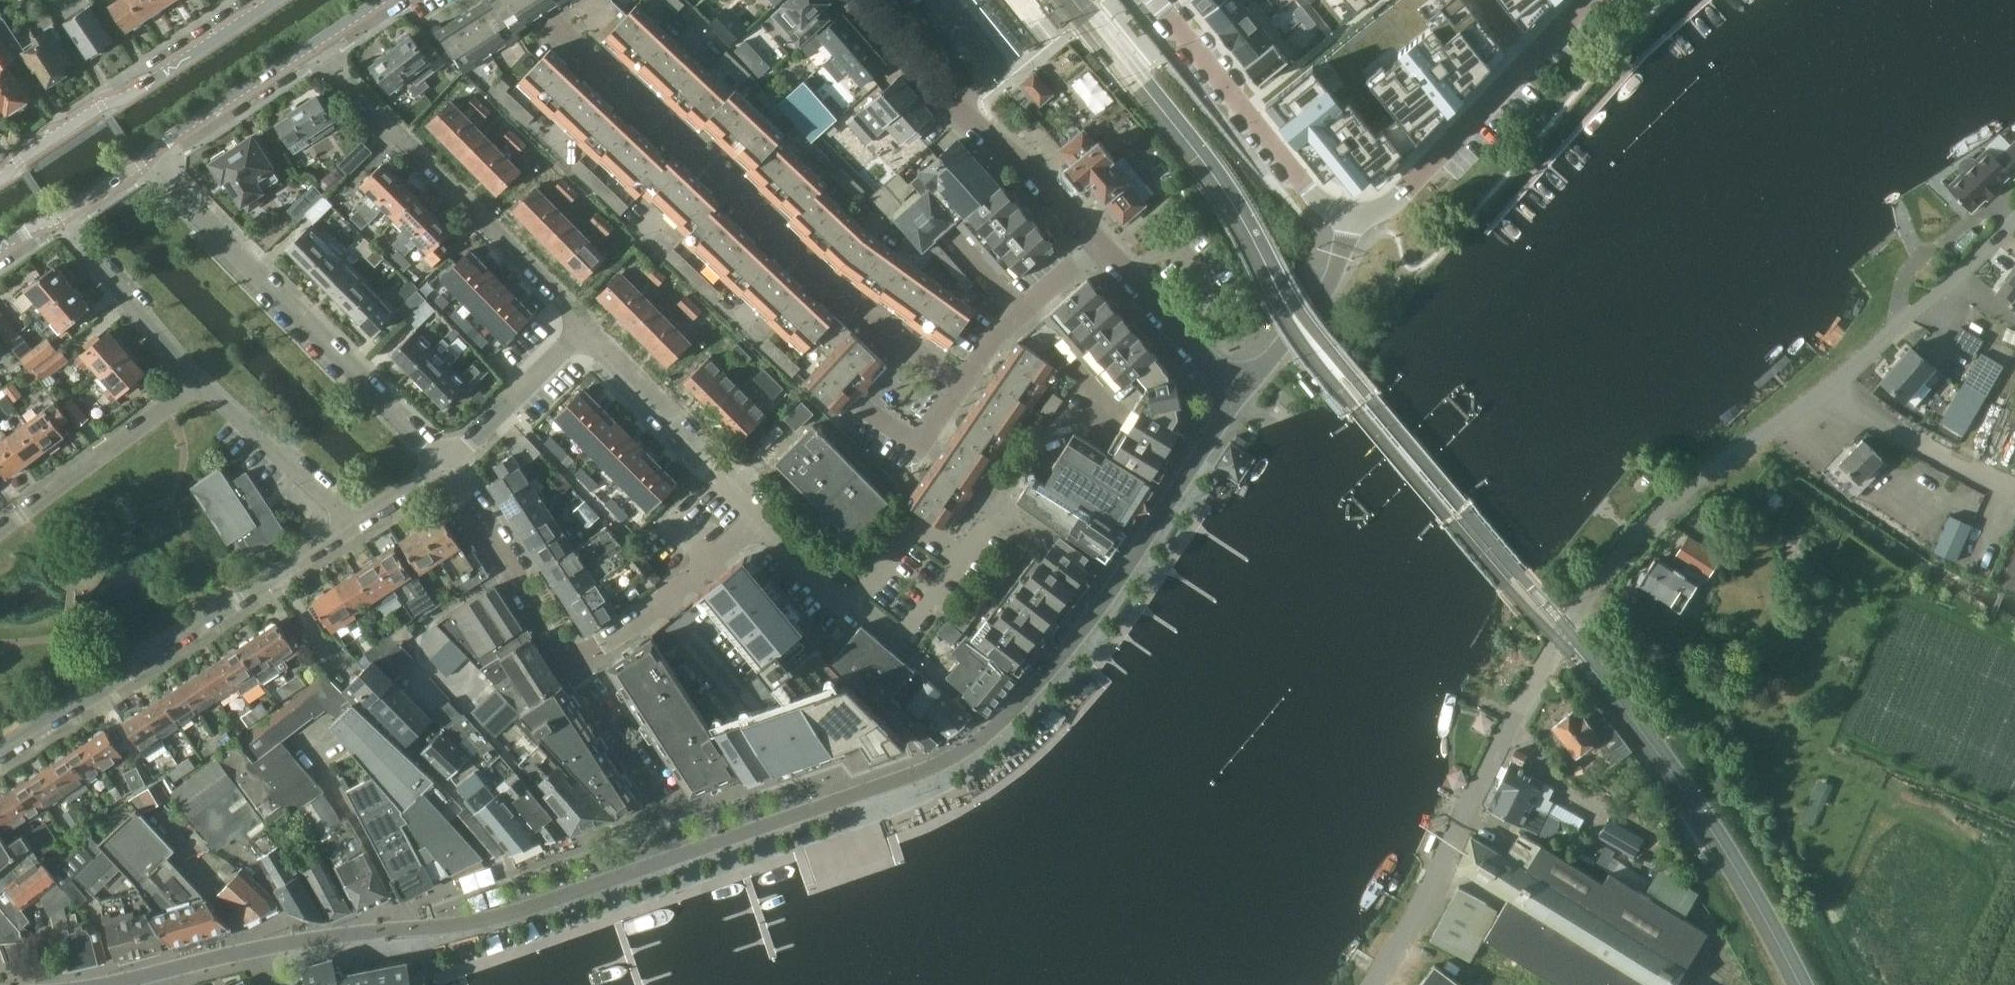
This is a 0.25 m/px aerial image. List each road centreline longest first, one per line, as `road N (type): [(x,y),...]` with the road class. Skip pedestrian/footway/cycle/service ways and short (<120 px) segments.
road 1 (unclassified): [(1371,984),(1562,635),(1638,537),(1835,386),(2014,225)]
road 2 (residential): [(685,850),(477,921),(312,939),(107,984)]
road 3 (unclassified): [(964,384),(830,282),(535,0)]
road 4 (unclassified): [(447,468),(148,158)]
road 5 (unclassified): [(0,756),(354,527)]
road 6 (unclassified): [(312,46),(585,327)]
road 7 (residential): [(1104,245),(1032,168),(956,106),(862,0)]
road 8 (tertiary): [(1344,221),(1380,212),(1405,194),(1585,0)]
road 9 (tertiary): [(274,0),(0,175)]
road 10 (tertiary): [(1344,221),(1323,209),(1153,0)]
road 11 (residential): [(937,765),(685,850)]
road 12 (unclassified): [(1227,386),(1228,414),(1105,599)]
road 13 (unclassified): [(198,382),(0,524)]
road 14 (unclassified): [(1105,599),(995,729),(937,765)]
road 15 (unclassified): [(447,468),(576,664)]
road 16 (unclassified): [(576,664),(761,524)]
road 17 (unclassified): [(576,664),(685,850)]
road 18 (unclassified): [(198,382),(58,219)]
road 19 (unclassified): [(354,527),(198,382)]
road 20 (unclassified): [(1344,221),(1329,273),(1259,366),(1227,386)]
road 21 (tertiary): [(148,158),(174,133),(312,46)]
road 22 (unclassified): [(964,384),(1010,324),(1104,245)]
road 23 (unclassified): [(447,468),(585,327)]
road 24 (unclassified): [(1104,245),(1227,386)]
road 25 (residential): [(855,603),(902,643),(967,561)]
road 26 (residential): [(967,561),(919,523),(855,603)]
road 27 (unclassified): [(585,327),(692,435)]
road 28 (unclassified): [(1105,599),(998,517)]
road 29 (residential): [(761,524),(855,603)]

